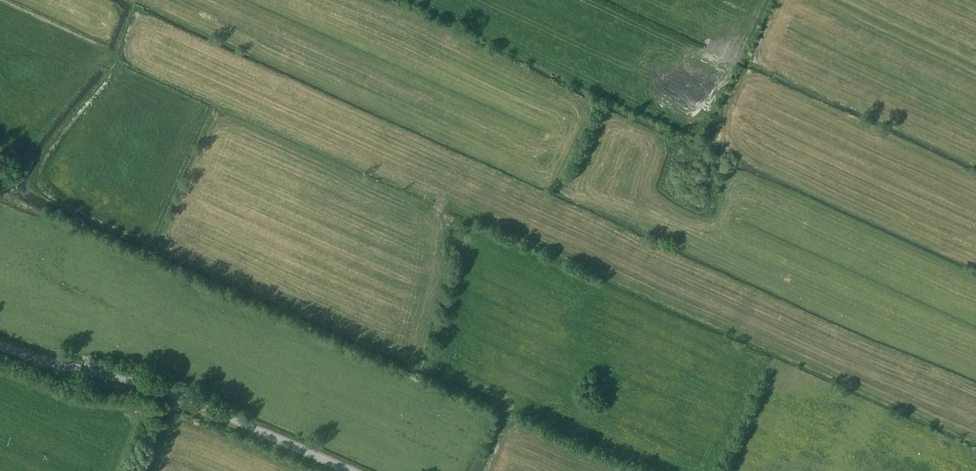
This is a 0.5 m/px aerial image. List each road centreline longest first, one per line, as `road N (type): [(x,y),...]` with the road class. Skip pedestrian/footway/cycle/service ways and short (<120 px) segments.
road 1 (unclassified): [(351,470),(163,388),(0,344)]

